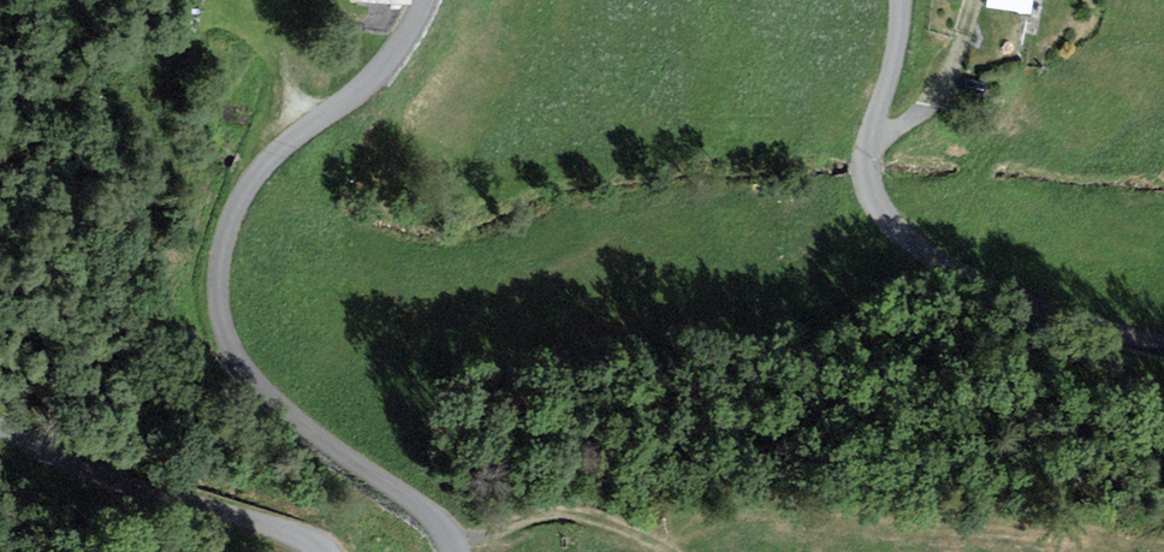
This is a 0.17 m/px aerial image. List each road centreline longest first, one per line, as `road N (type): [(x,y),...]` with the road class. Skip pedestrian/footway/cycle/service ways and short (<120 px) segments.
road 1 (unclassified): [(424,0),(399,51),(267,164),(236,200),(214,270),(213,304),(225,337),(318,443),(442,525),(453,551)]
road 2 (unclassified): [(1163,341),(1011,296),(882,215),(867,174),(902,0)]
road 3 (unclassified): [(328,551),(313,539),(60,458),(0,425)]
road 4 (track): [(452,544),(570,512),(625,525),(670,551)]

